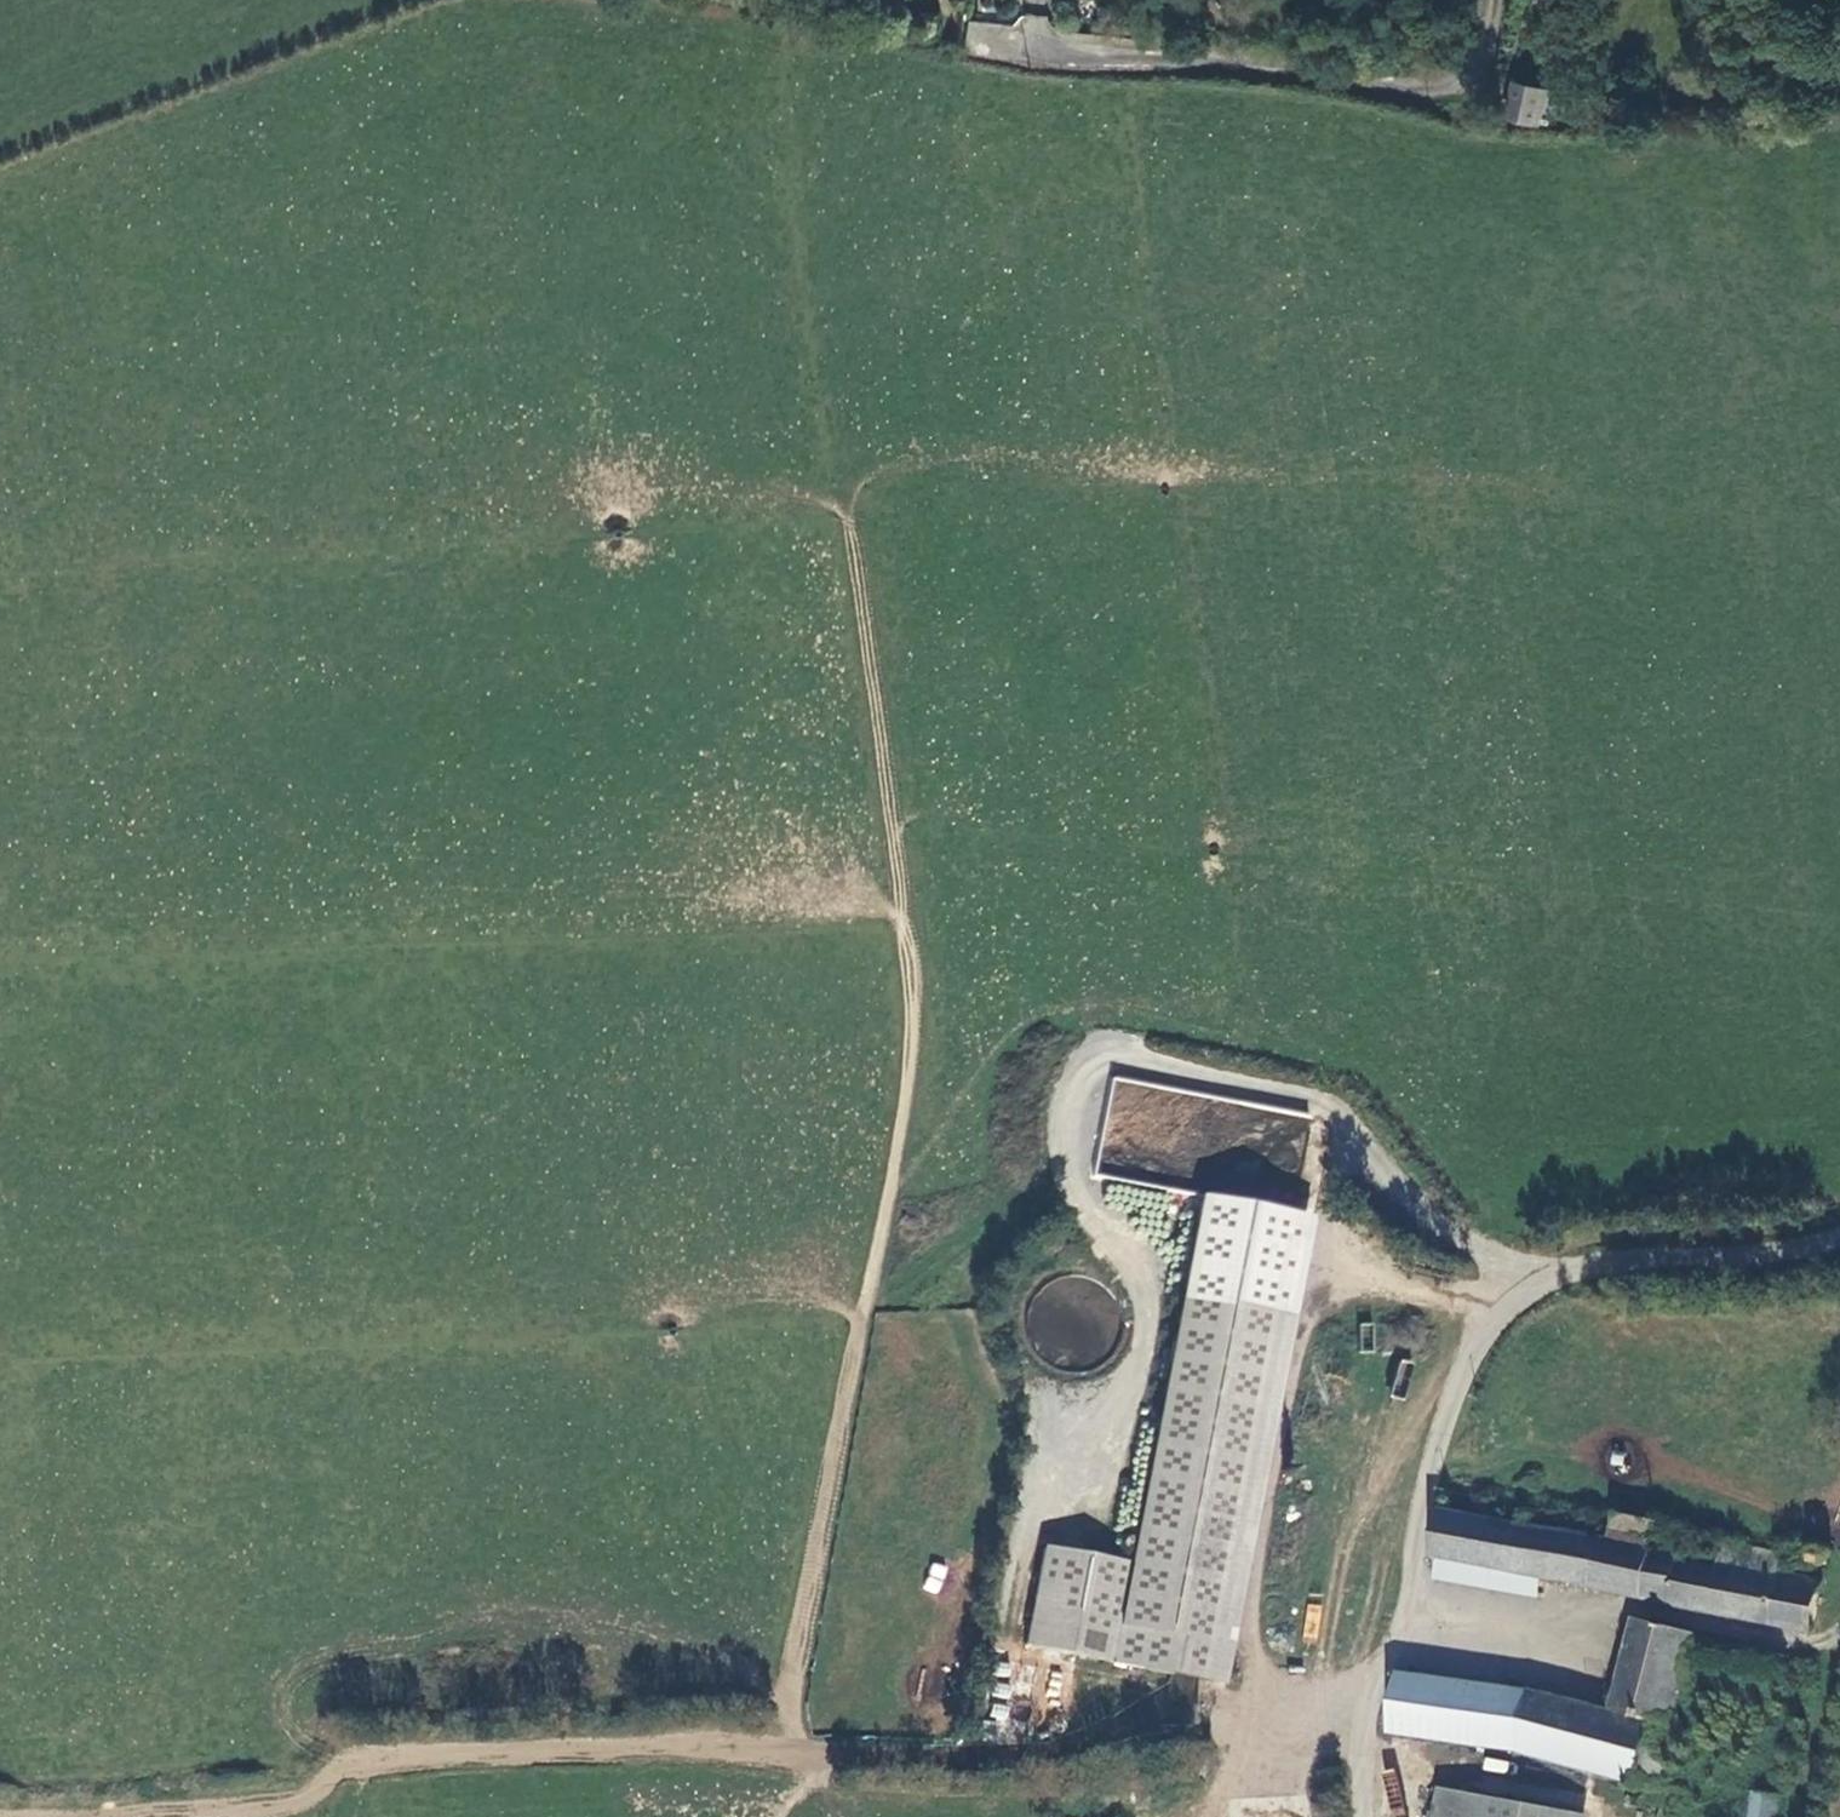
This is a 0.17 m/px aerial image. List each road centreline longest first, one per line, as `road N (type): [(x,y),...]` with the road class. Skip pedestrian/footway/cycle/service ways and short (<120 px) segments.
road 1 (unclassified): [(1839,1235),(1733,1259),(1599,1264),(1550,1279),(1479,1343),(1425,1497),(1405,1622),(1373,1696),(1363,1816)]
road 2 (unclassified): [(1030,42),(1448,95),(1483,65),(1498,0)]

